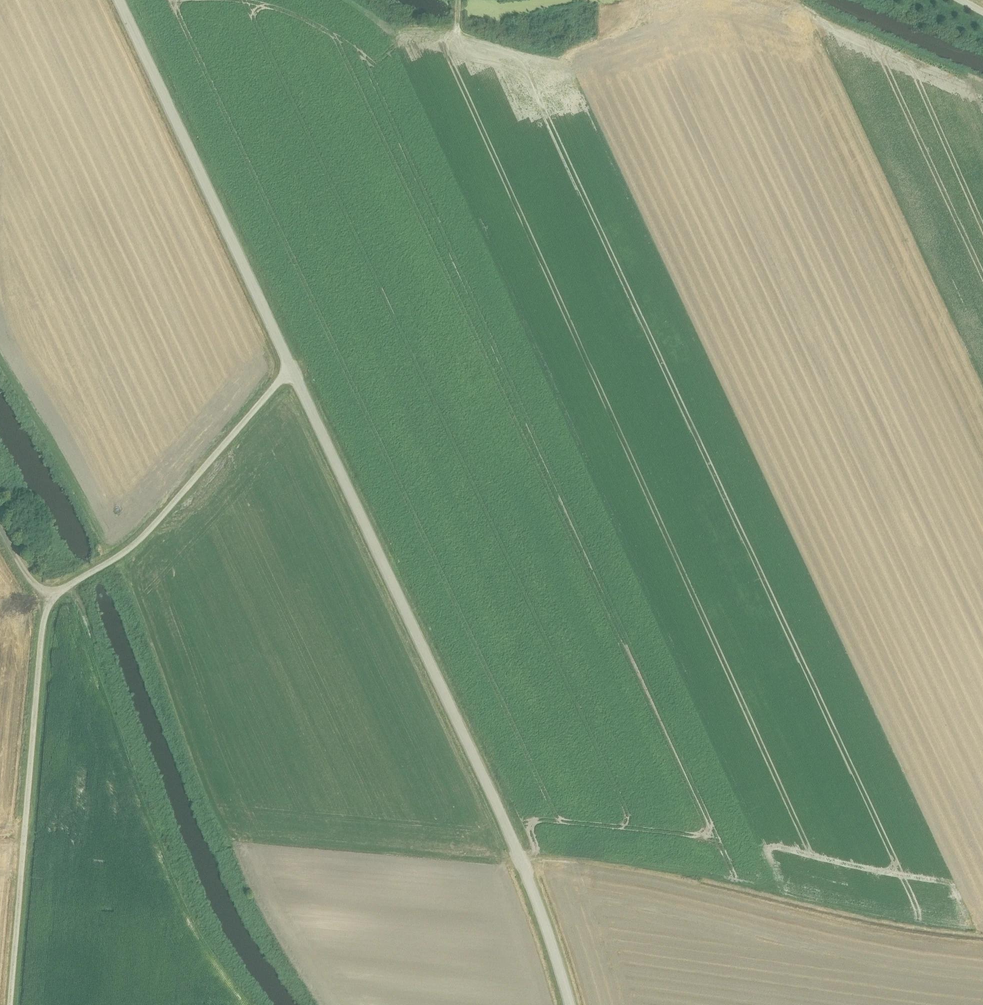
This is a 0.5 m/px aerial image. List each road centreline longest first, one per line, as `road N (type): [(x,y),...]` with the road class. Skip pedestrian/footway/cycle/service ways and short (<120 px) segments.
road 1 (unclassified): [(10,1004),(47,610),(56,595),(149,530),(293,372)]
road 2 (tertiary): [(570,1004),(514,844),(293,372)]
road 3 (tertiary): [(293,372),(118,0)]

